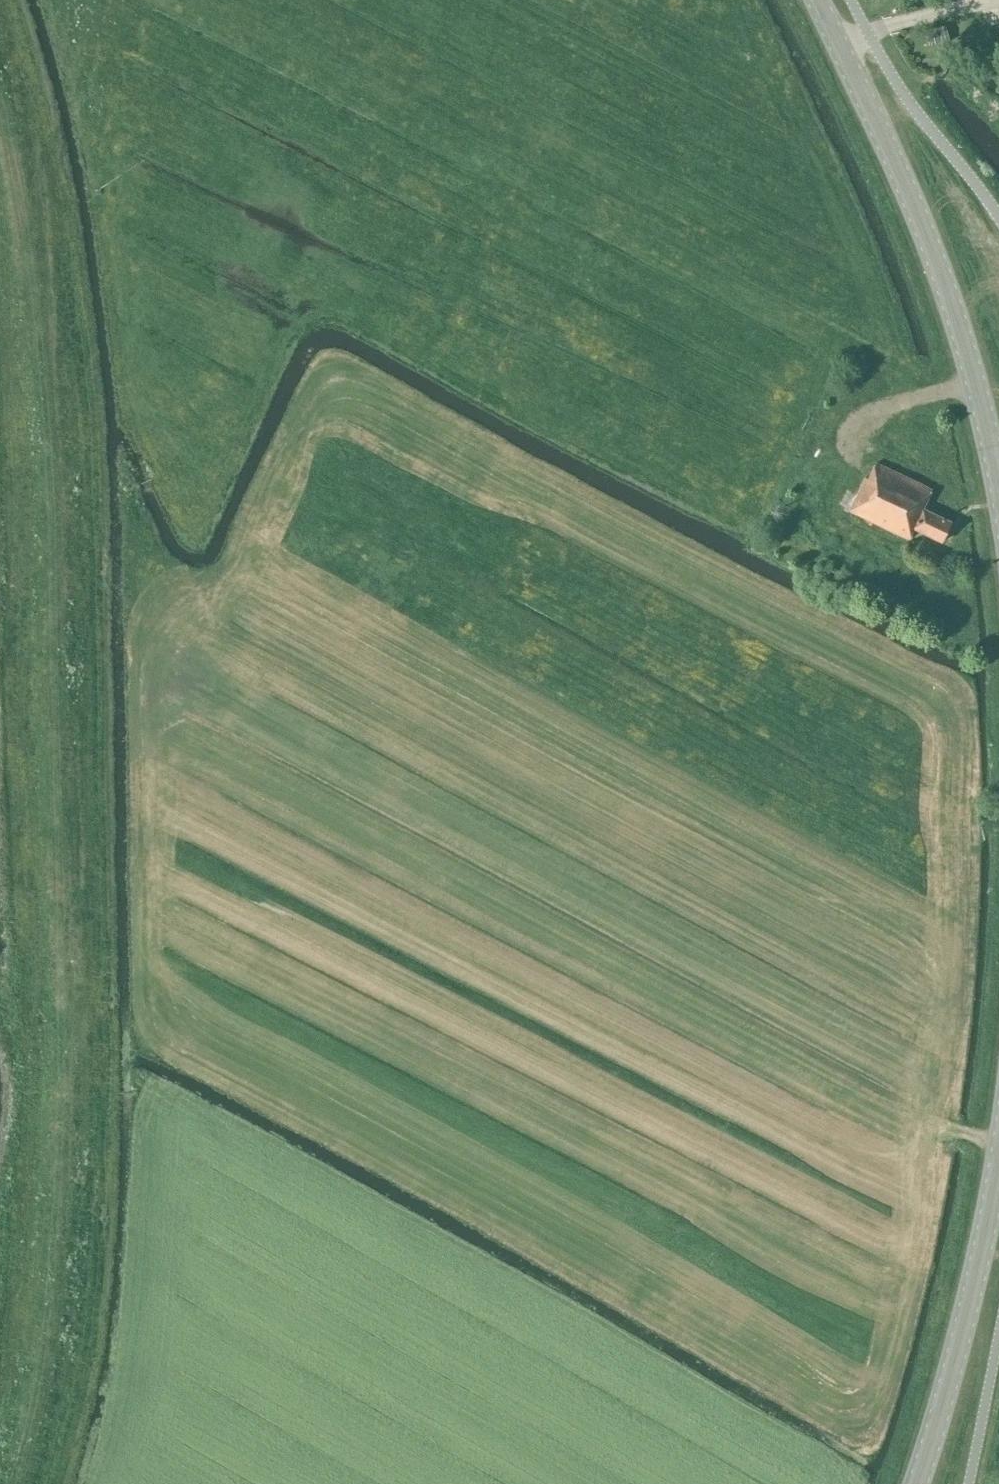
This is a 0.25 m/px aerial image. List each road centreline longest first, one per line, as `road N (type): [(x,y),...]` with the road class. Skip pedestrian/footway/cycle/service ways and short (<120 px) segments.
road 1 (secondary): [(998,494),(942,279),(839,47)]
road 2 (secondary): [(915,1483),(966,1308),(998,1146)]
road 3 (residential): [(998,227),(869,35),(839,47)]

